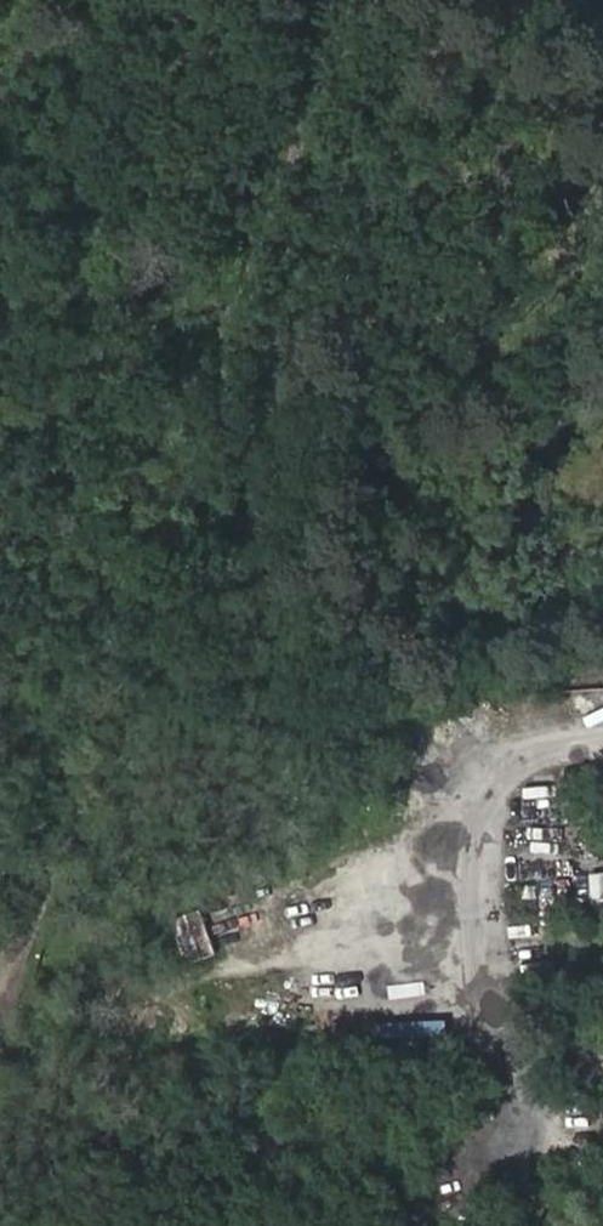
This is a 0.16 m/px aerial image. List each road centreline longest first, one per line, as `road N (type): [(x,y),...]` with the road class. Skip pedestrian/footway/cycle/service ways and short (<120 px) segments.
road 1 (residential): [(0,1104),(37,933)]

